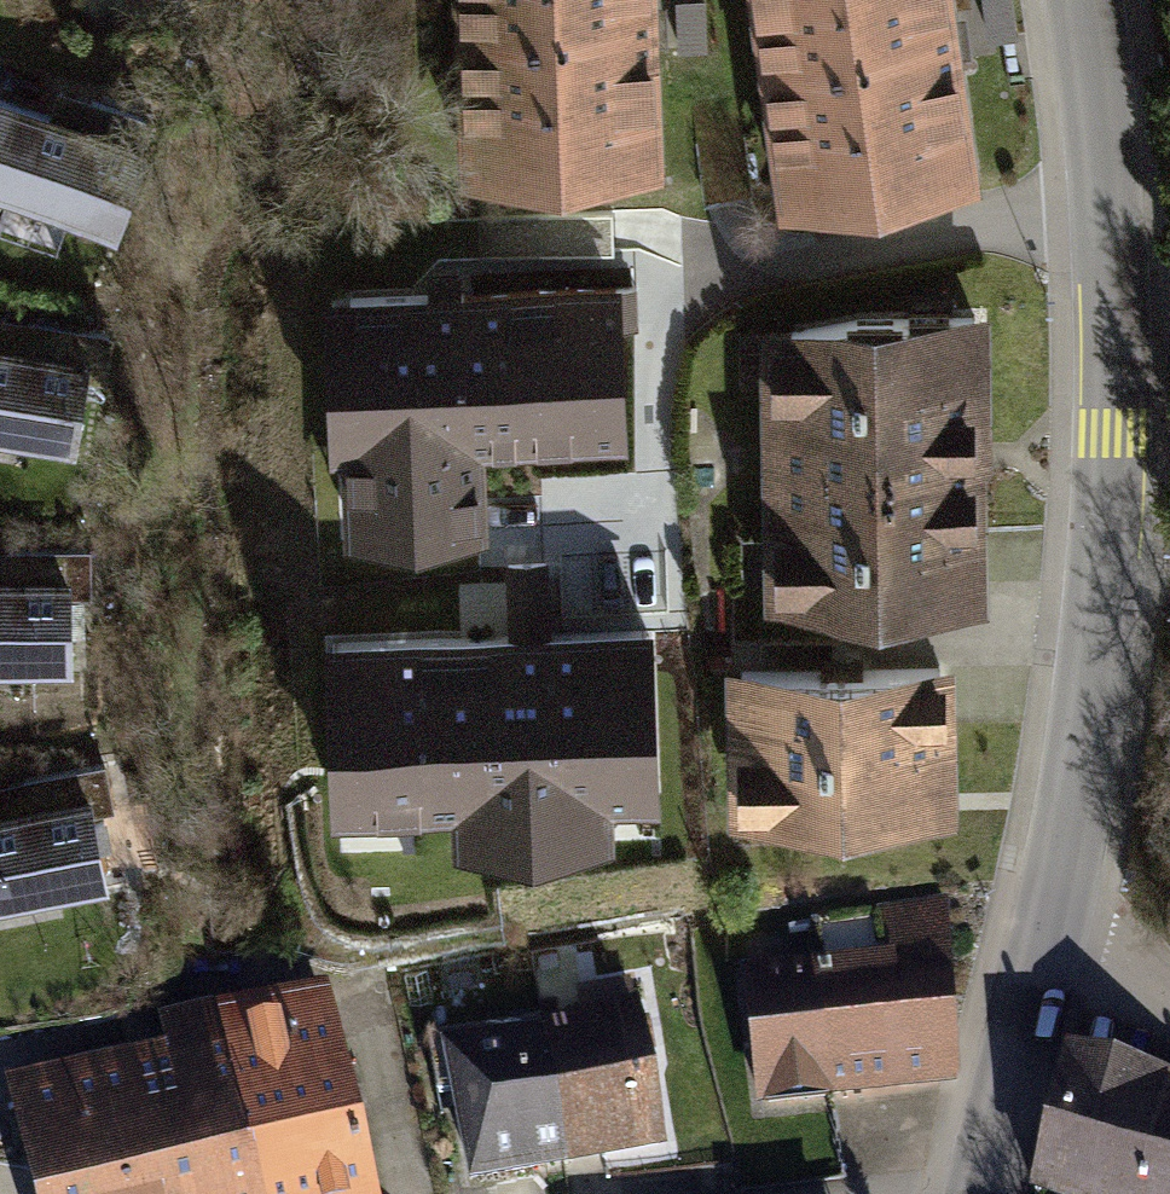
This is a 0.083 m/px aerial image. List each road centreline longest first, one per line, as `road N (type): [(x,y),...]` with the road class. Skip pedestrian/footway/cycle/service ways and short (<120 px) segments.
road 1 (tertiary): [(1041,949),(1086,712),(1112,435),(1106,233),(1083,0)]
road 2 (tertiary): [(985,1193),(1041,949)]
road 3 (residential): [(1169,1006),(1127,975),(1041,949)]

